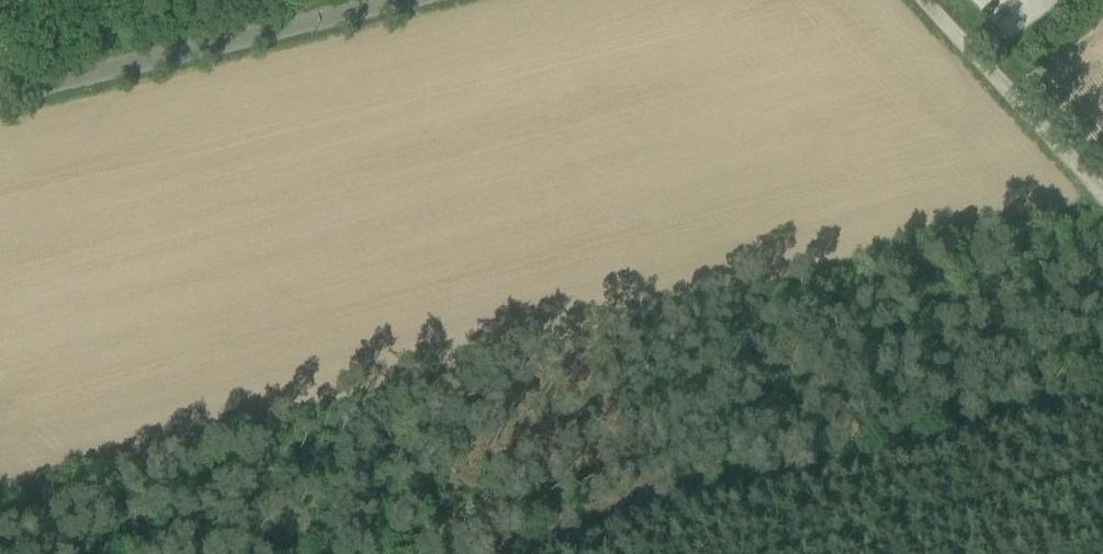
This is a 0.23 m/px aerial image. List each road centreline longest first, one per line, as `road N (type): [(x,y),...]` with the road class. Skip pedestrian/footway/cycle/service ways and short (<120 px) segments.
road 1 (unclassified): [(394,0),(0,97)]
road 2 (unclassified): [(930,0),(1102,187)]

